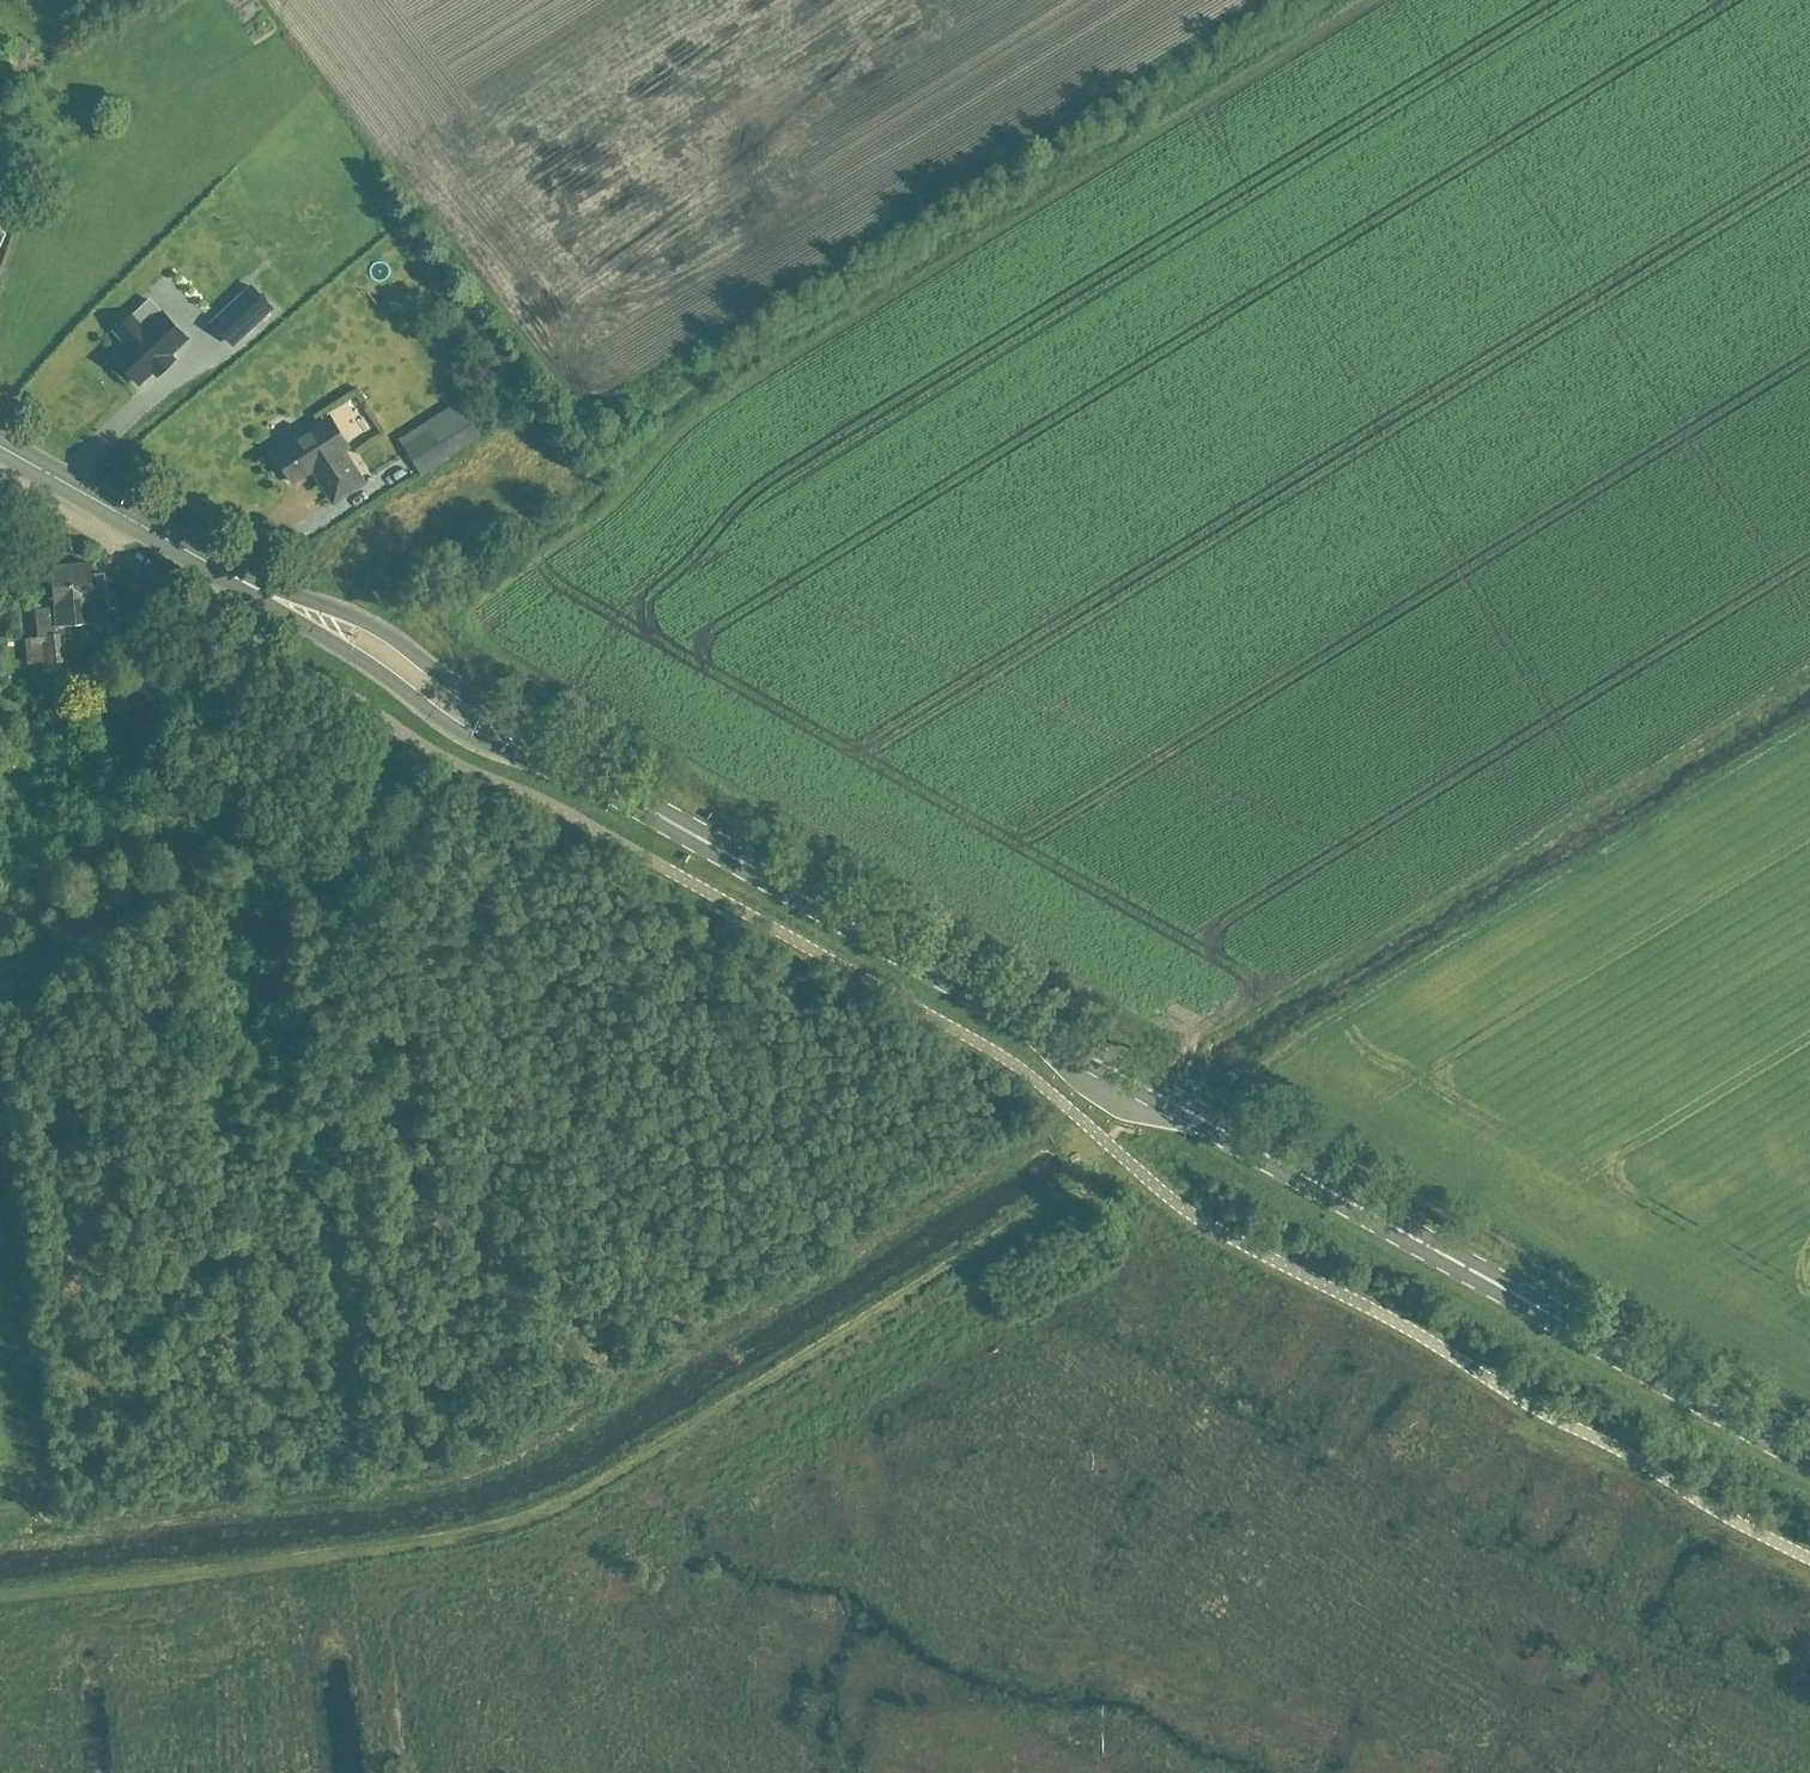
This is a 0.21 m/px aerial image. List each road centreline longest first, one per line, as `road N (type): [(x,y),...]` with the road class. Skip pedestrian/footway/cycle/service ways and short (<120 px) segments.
road 1 (primary): [(1809,1456),(1113,1076),(0,443)]
road 2 (track): [(1183,1114),(1809,728)]

